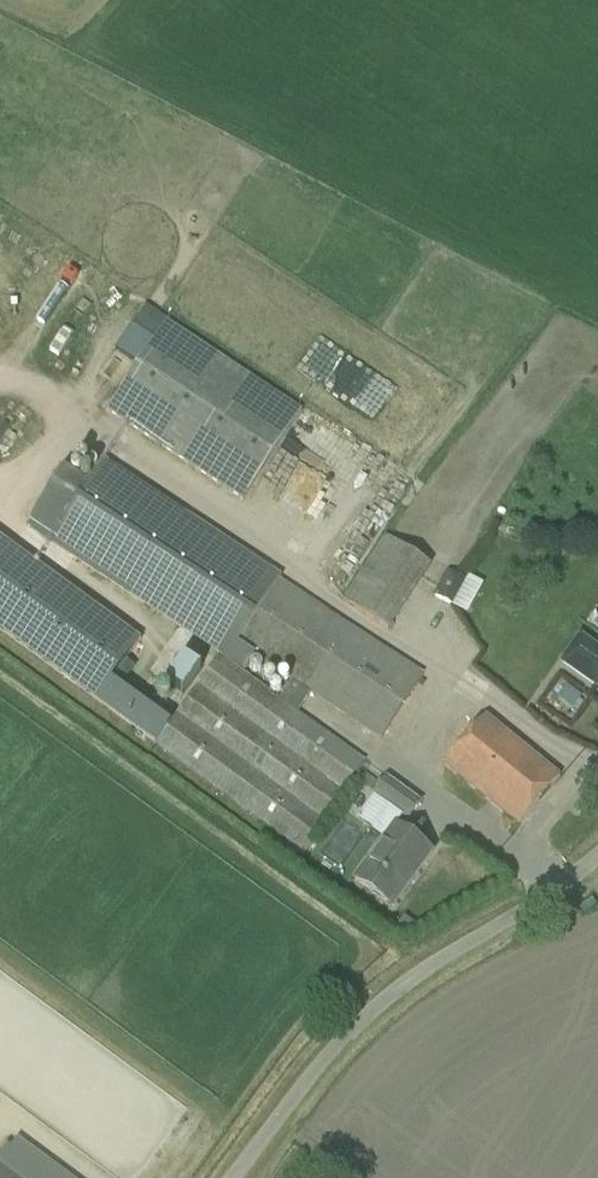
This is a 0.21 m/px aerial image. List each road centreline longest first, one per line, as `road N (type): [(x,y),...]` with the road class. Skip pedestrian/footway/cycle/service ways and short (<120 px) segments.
road 1 (unclassified): [(232,1177),(361,1017),(597,854)]

